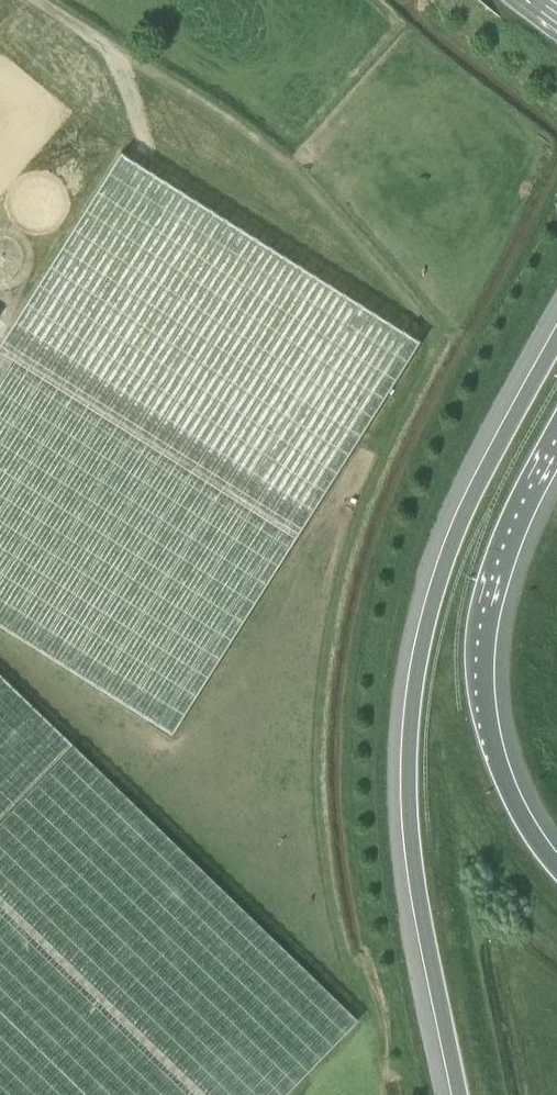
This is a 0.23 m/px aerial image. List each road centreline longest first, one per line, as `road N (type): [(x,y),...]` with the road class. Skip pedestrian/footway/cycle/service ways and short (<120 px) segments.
road 1 (motorway): [(556,345),(440,572),(422,661),(411,839),(461,1094)]
road 2 (motorway): [(556,867),(516,794),(495,724),(488,657),(501,580),(556,458)]

